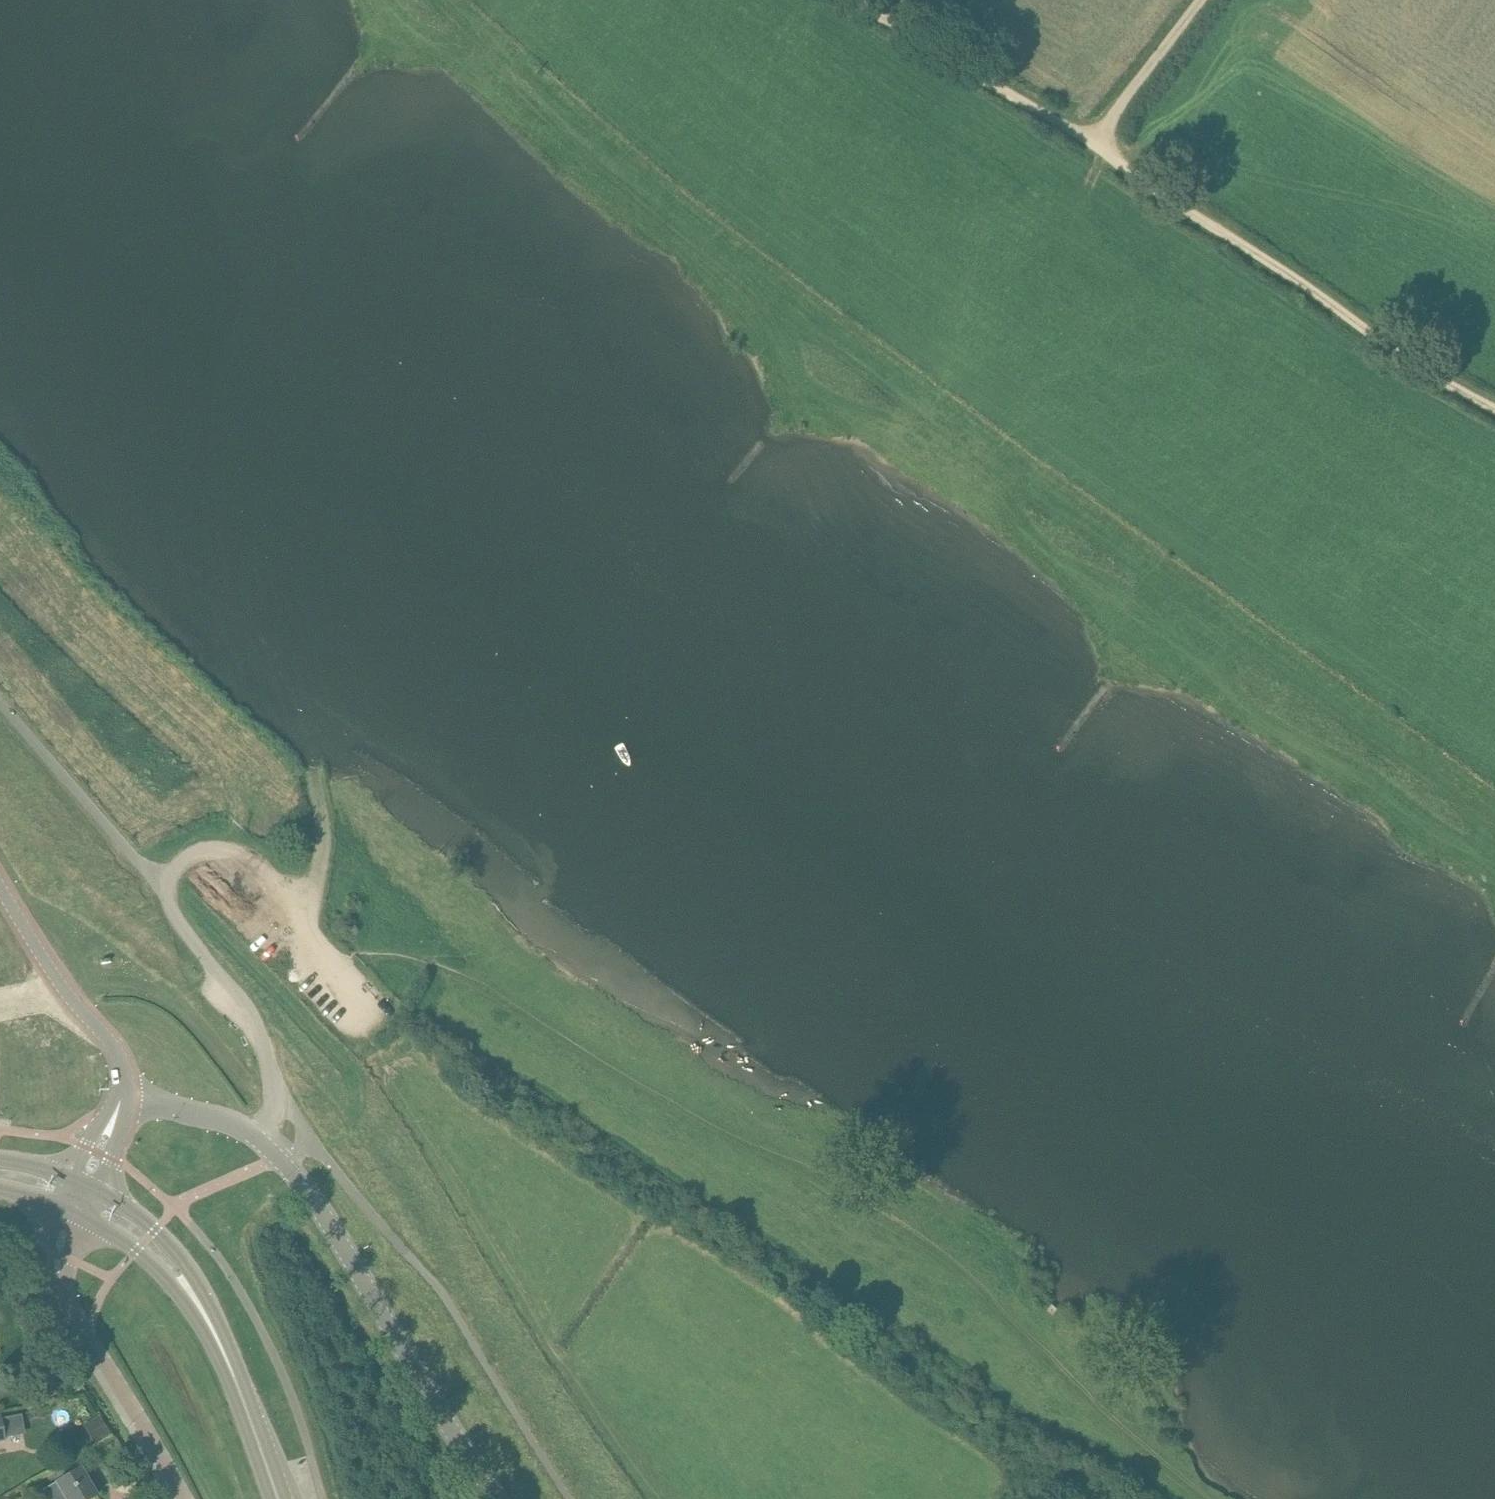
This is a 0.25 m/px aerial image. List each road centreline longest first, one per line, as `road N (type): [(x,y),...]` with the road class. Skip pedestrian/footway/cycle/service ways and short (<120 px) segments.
road 1 (track): [(367,1026),(560,1351),(676,1498)]
road 2 (unclassified): [(264,1143),(273,1088),(262,1040),(236,991),(173,915),(168,892),(180,865),(212,848),(248,858),(318,961)]
road 3 (track): [(1096,144),(1494,406)]
road 4 (tertiary): [(500,1498),(315,1199),(264,1143)]
road 5 (track): [(853,0),(1096,144)]
road 6 (secondary): [(122,1100),(123,1065),(113,1046),(55,976),(0,884)]
road 7 (residential): [(68,1306),(186,1498)]
road 8 (secondary): [(216,1336),(192,1279),(155,1229),(101,1194)]
road 9 (track): [(1208,0),(1096,144)]
road 10 (secondary): [(278,1498),(216,1336)]
road 11 (secondary): [(90,1221),(136,1251),(216,1336)]
road 12 (track): [(311,767),(320,853),(311,881),(286,907)]
road 13 (tertiary): [(264,1143),(210,1117),(122,1100)]

